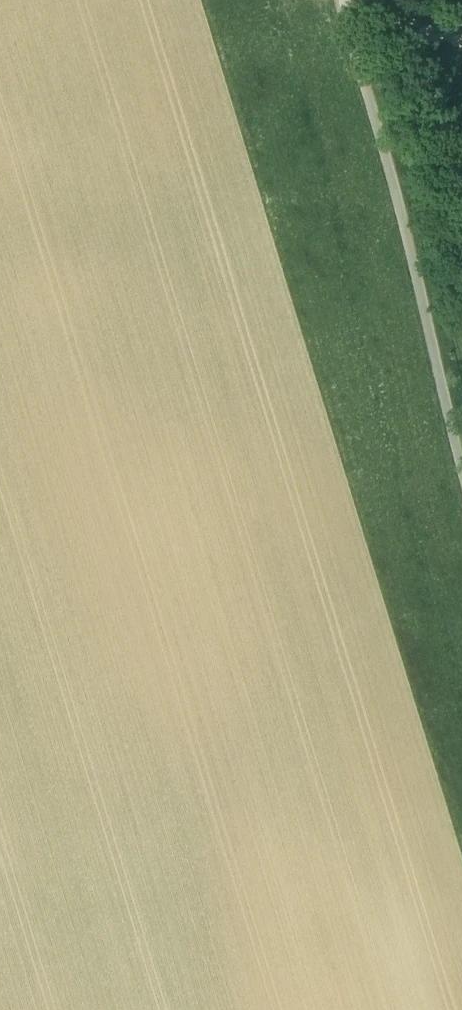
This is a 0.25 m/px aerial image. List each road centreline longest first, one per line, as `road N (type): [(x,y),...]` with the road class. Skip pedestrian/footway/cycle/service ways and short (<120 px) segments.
road 1 (track): [(357,0),(461,405)]
road 2 (track): [(411,21),(407,35),(461,152)]

